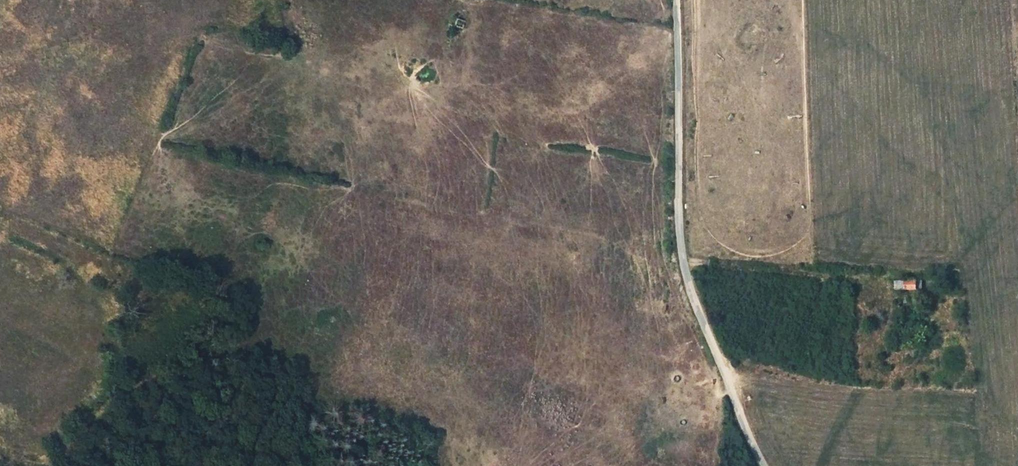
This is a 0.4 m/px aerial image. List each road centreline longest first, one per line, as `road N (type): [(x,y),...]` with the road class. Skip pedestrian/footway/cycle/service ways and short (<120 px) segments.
road 1 (unclassified): [(768,465),(704,321),(685,203),(679,0)]

